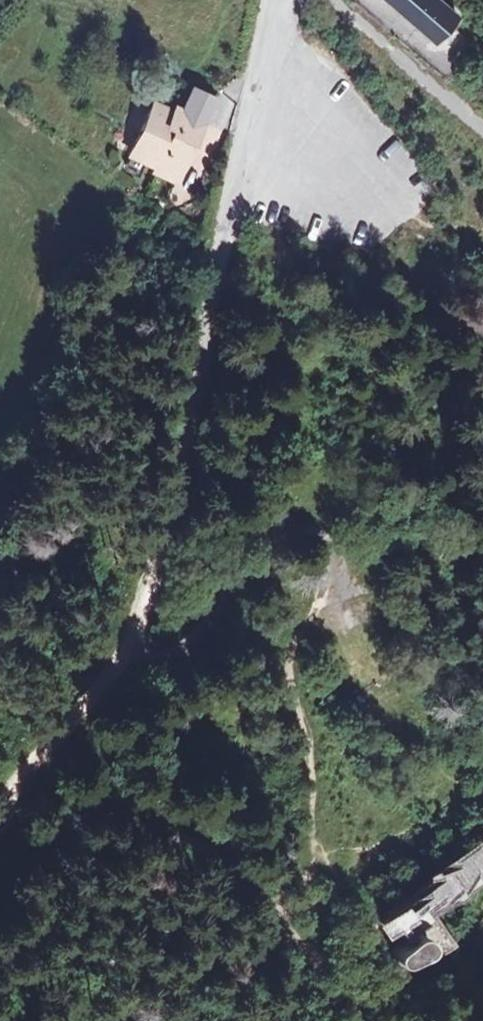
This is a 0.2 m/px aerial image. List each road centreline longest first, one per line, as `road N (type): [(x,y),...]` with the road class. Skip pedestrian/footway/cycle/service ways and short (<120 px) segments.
road 1 (track): [(136,644),(164,560),(183,364),(227,207)]
road 2 (track): [(136,644),(164,612),(210,617),(267,537),(308,536)]
road 3 (residential): [(270,0),(227,207)]
road 4 (track): [(6,808),(136,644)]

